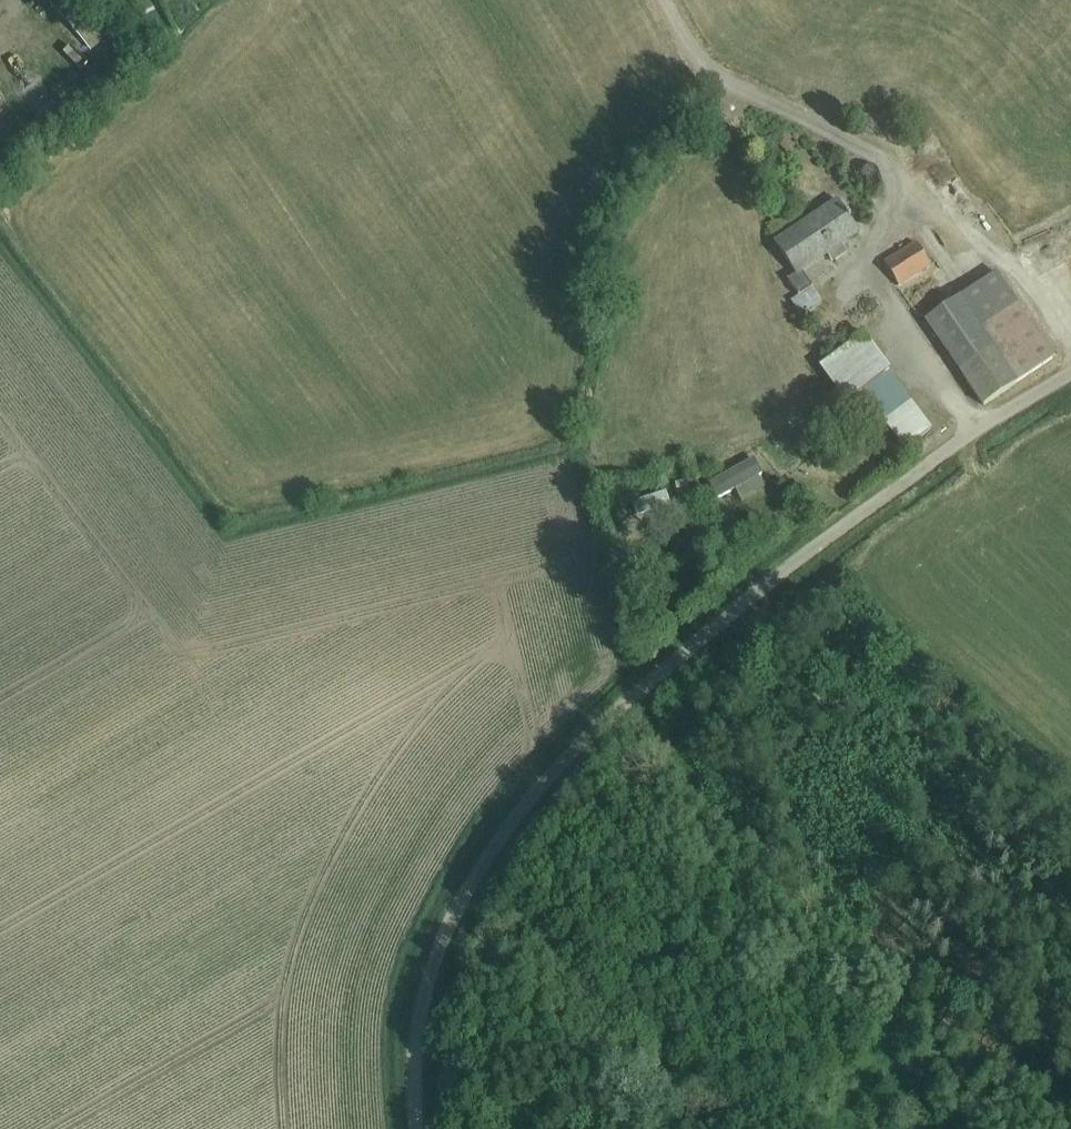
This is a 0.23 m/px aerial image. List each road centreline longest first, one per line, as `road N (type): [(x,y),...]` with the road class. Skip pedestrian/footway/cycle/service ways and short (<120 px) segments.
road 1 (track): [(414,1128),(423,977),(546,785),(648,680),(818,541),(939,459)]
road 2 (unclassified): [(939,459),(1070,368)]

